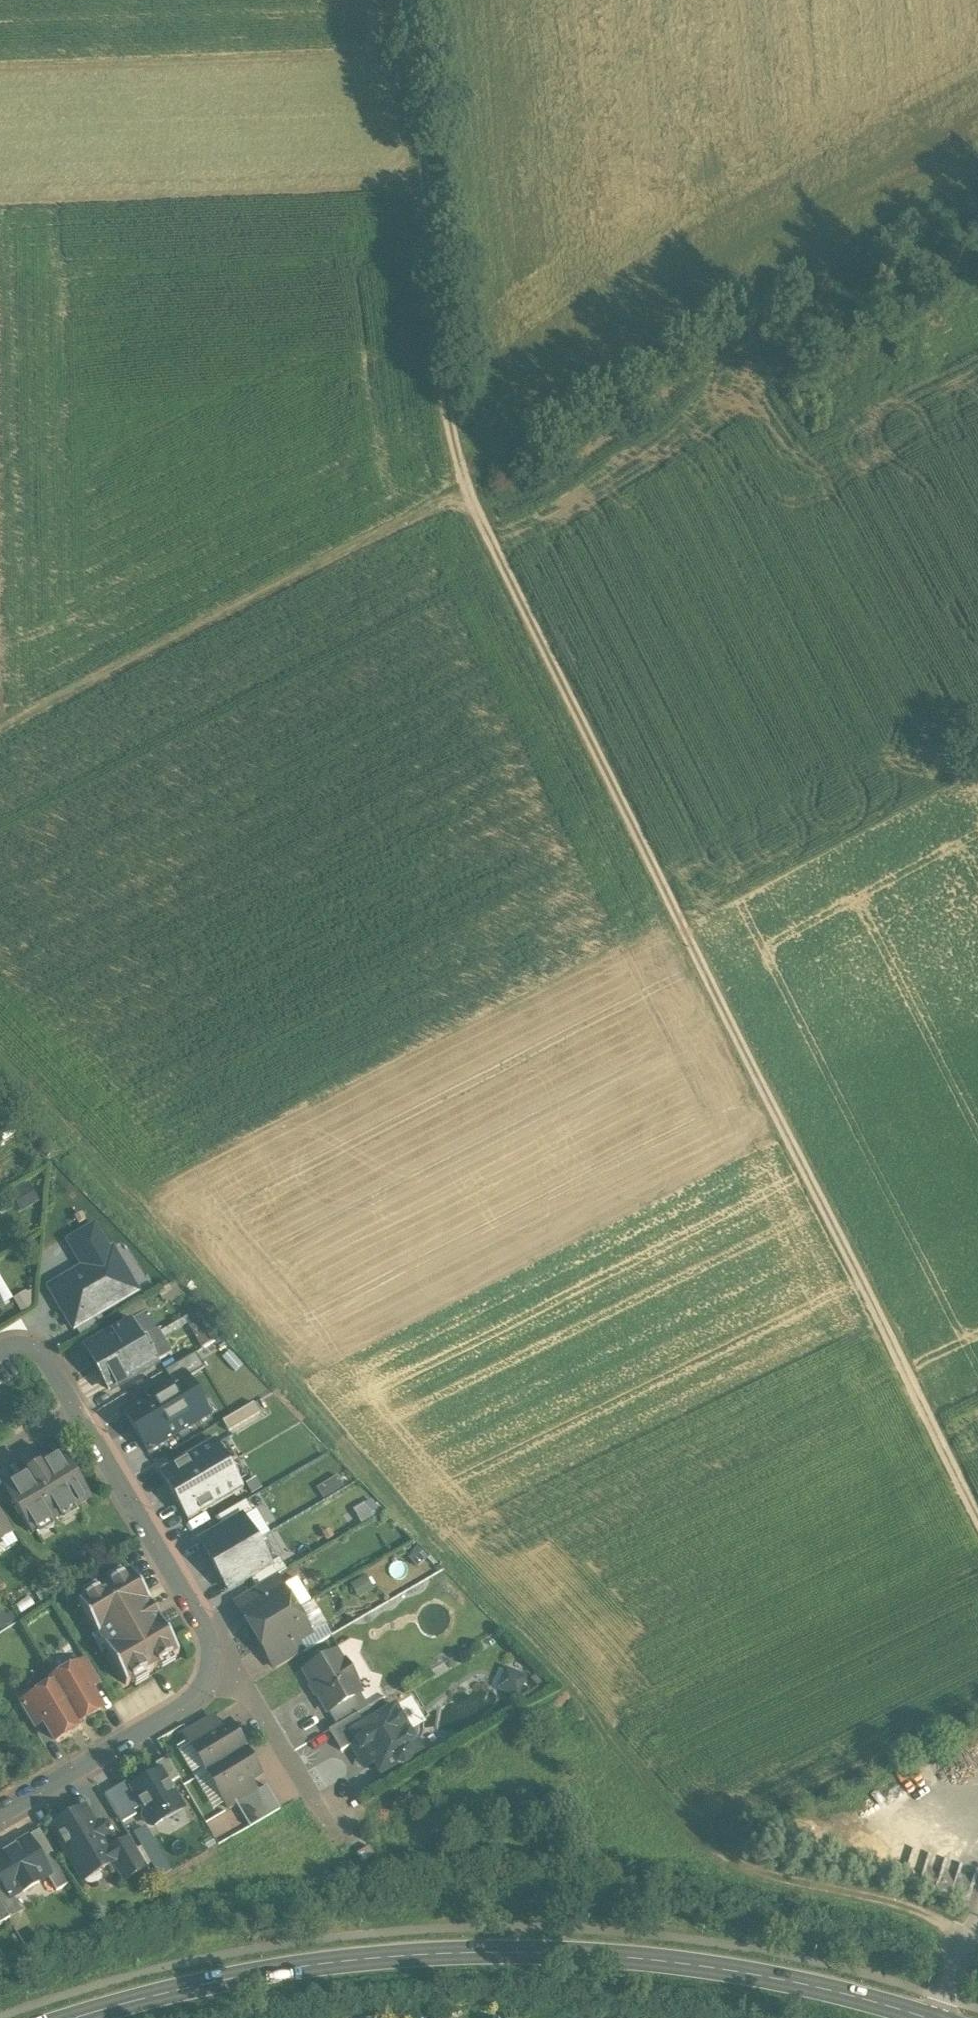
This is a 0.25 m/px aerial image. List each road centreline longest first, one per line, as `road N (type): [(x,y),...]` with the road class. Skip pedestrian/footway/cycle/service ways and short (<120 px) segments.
road 1 (track): [(413,0),(454,410),(479,502),(977,1498)]
road 2 (track): [(961,1942),(941,1924),(766,1879),(723,1852),(0,1073)]
road 3 (primary): [(927,2017),(825,1991),(579,1953),(315,1968),(131,2000),(80,2017)]
road 4 (residential): [(0,1815),(182,1711),(211,1674),(208,1633),(40,1351),(19,1345),(0,1355)]
road 5 (track): [(0,739),(479,502)]

